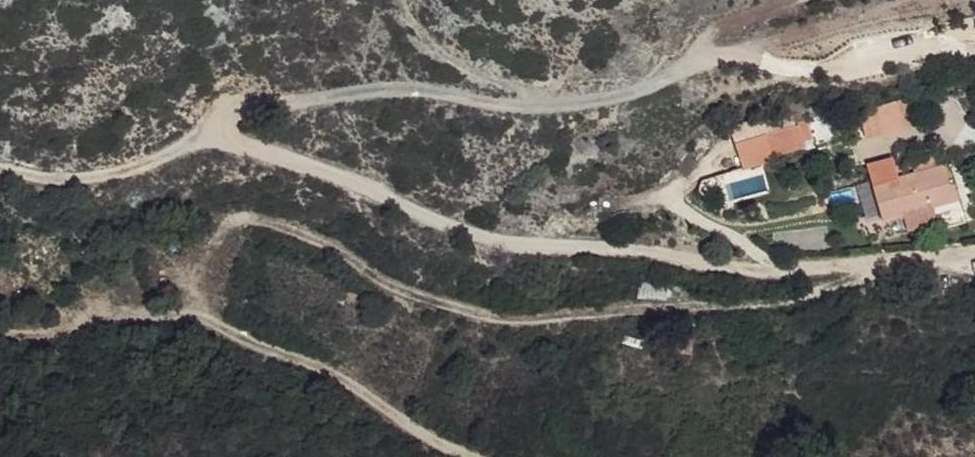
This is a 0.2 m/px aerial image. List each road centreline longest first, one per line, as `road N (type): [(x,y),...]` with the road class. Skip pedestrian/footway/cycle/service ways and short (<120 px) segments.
road 1 (track): [(0,166),(63,170),(219,143),(320,166),(484,239),(737,265),(974,254)]
road 2 (track): [(219,143),(229,115),(244,104),(423,86),(526,104),(758,43)]
road 3 (track): [(0,328),(103,338),(199,313),(273,345),(348,359),(420,410),(526,456)]

